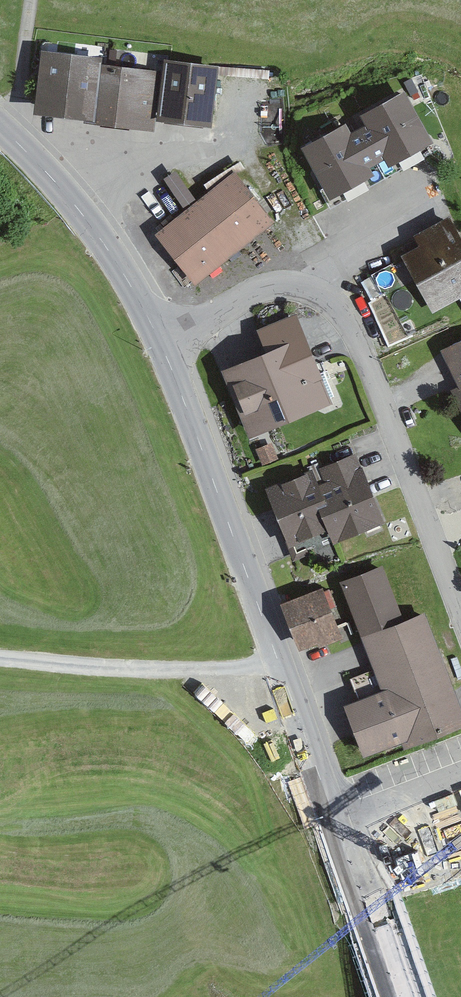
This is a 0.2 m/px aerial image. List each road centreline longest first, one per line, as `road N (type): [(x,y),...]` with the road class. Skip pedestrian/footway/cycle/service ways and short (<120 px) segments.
road 1 (residential): [(159,341),(263,287),(284,283),(328,298),(368,355),(460,609)]
road 2 (tertiary): [(337,826),(159,341)]
road 3 (track): [(0,660),(235,671),(278,660)]
road 4 (tertiary): [(159,341),(95,230),(0,127)]
road 5 (tertiary): [(397,996),(337,826)]
road 6 (track): [(32,0),(19,111),(3,130)]
road 7 (residential): [(460,775),(337,826)]

